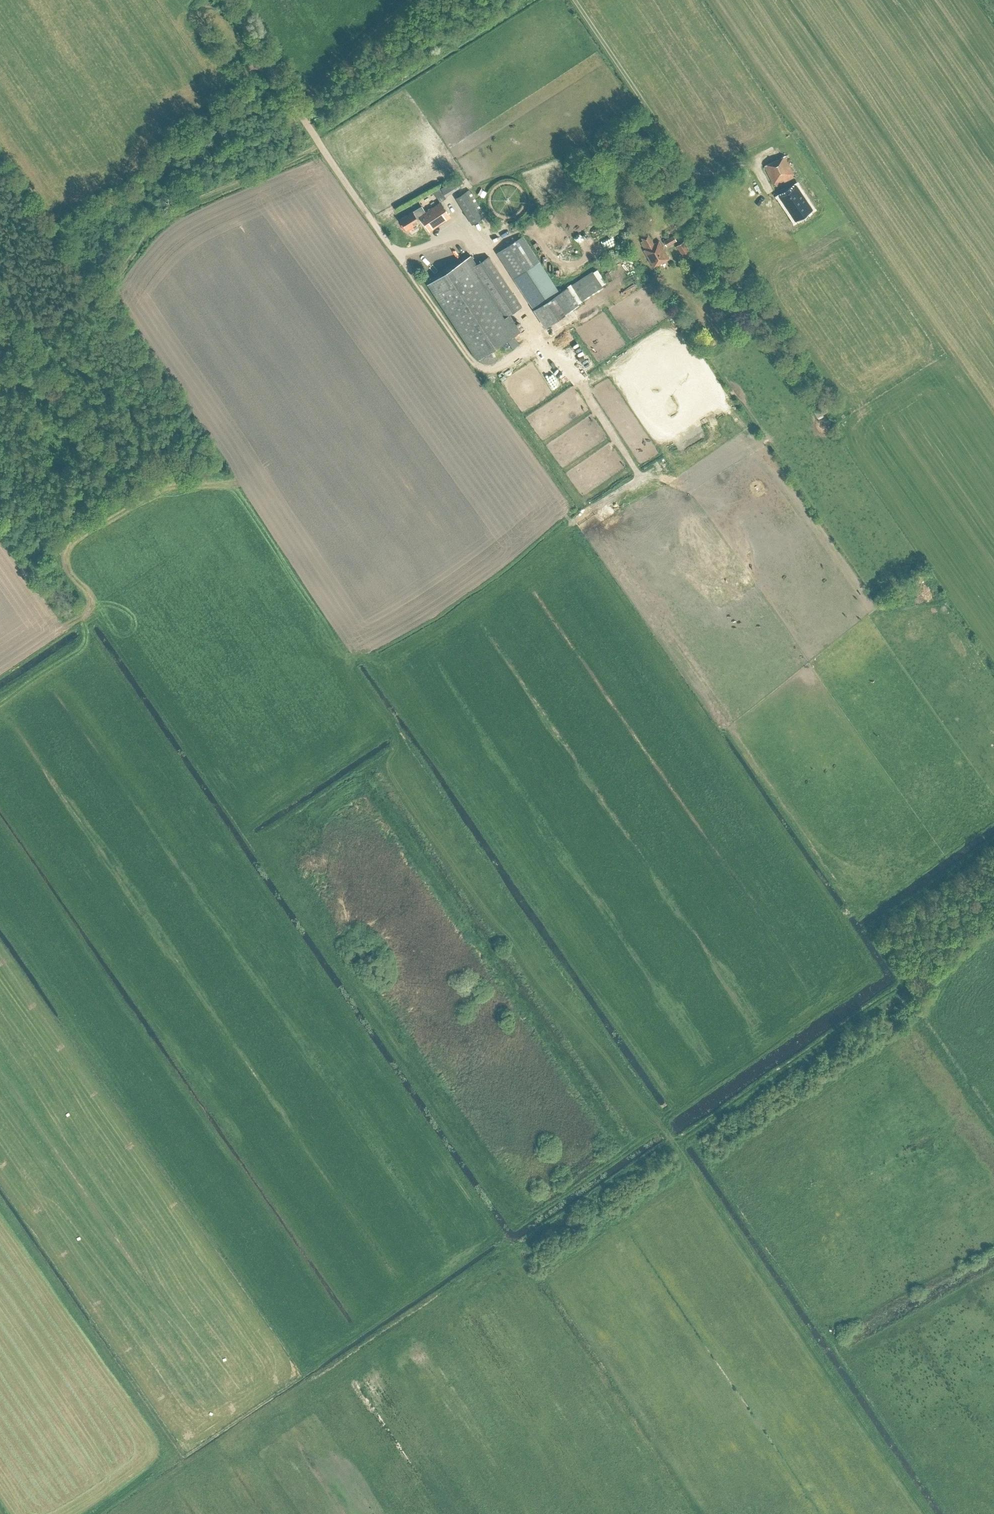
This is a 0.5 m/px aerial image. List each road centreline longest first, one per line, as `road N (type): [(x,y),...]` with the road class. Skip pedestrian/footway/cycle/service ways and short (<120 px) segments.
road 1 (unclassified): [(293,102),(226,0)]

